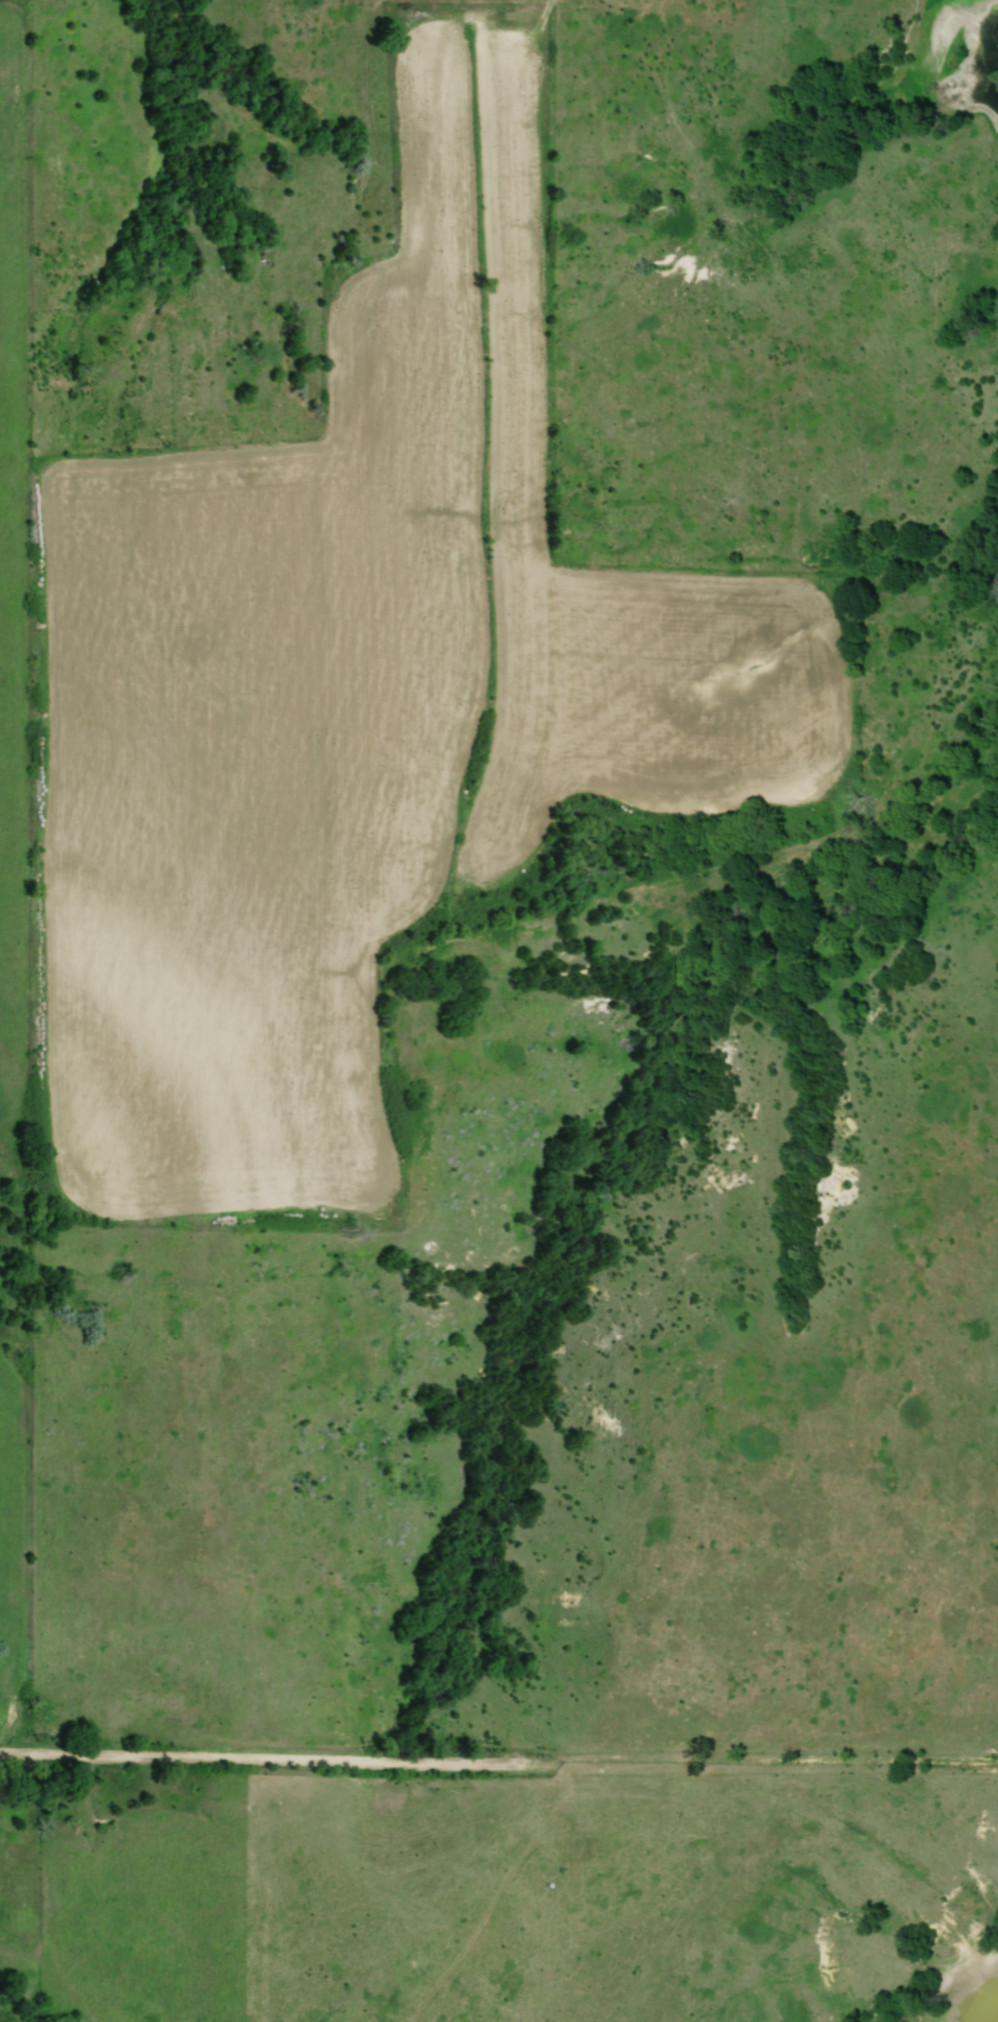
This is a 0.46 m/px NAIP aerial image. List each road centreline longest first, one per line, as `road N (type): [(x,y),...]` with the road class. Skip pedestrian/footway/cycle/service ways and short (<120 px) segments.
road 1 (residential): [(997,1766),(0,1758)]

